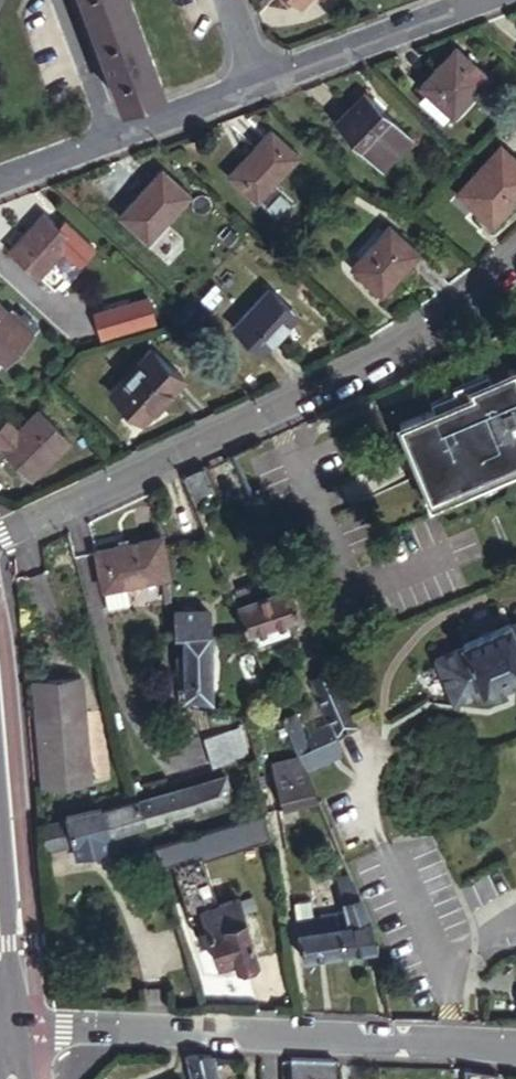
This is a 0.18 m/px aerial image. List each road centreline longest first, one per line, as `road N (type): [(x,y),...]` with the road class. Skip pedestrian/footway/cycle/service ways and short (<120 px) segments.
road 1 (residential): [(515,256),(393,348),(0,533)]
road 2 (tertiary): [(22,1034),(98,1028),(515,1048)]
road 3 (residential): [(259,83),(484,0)]
road 4 (tertiary): [(22,1034),(0,821)]
road 5 (residential): [(108,138),(259,83)]
road 6 (residential): [(59,0),(108,138)]

